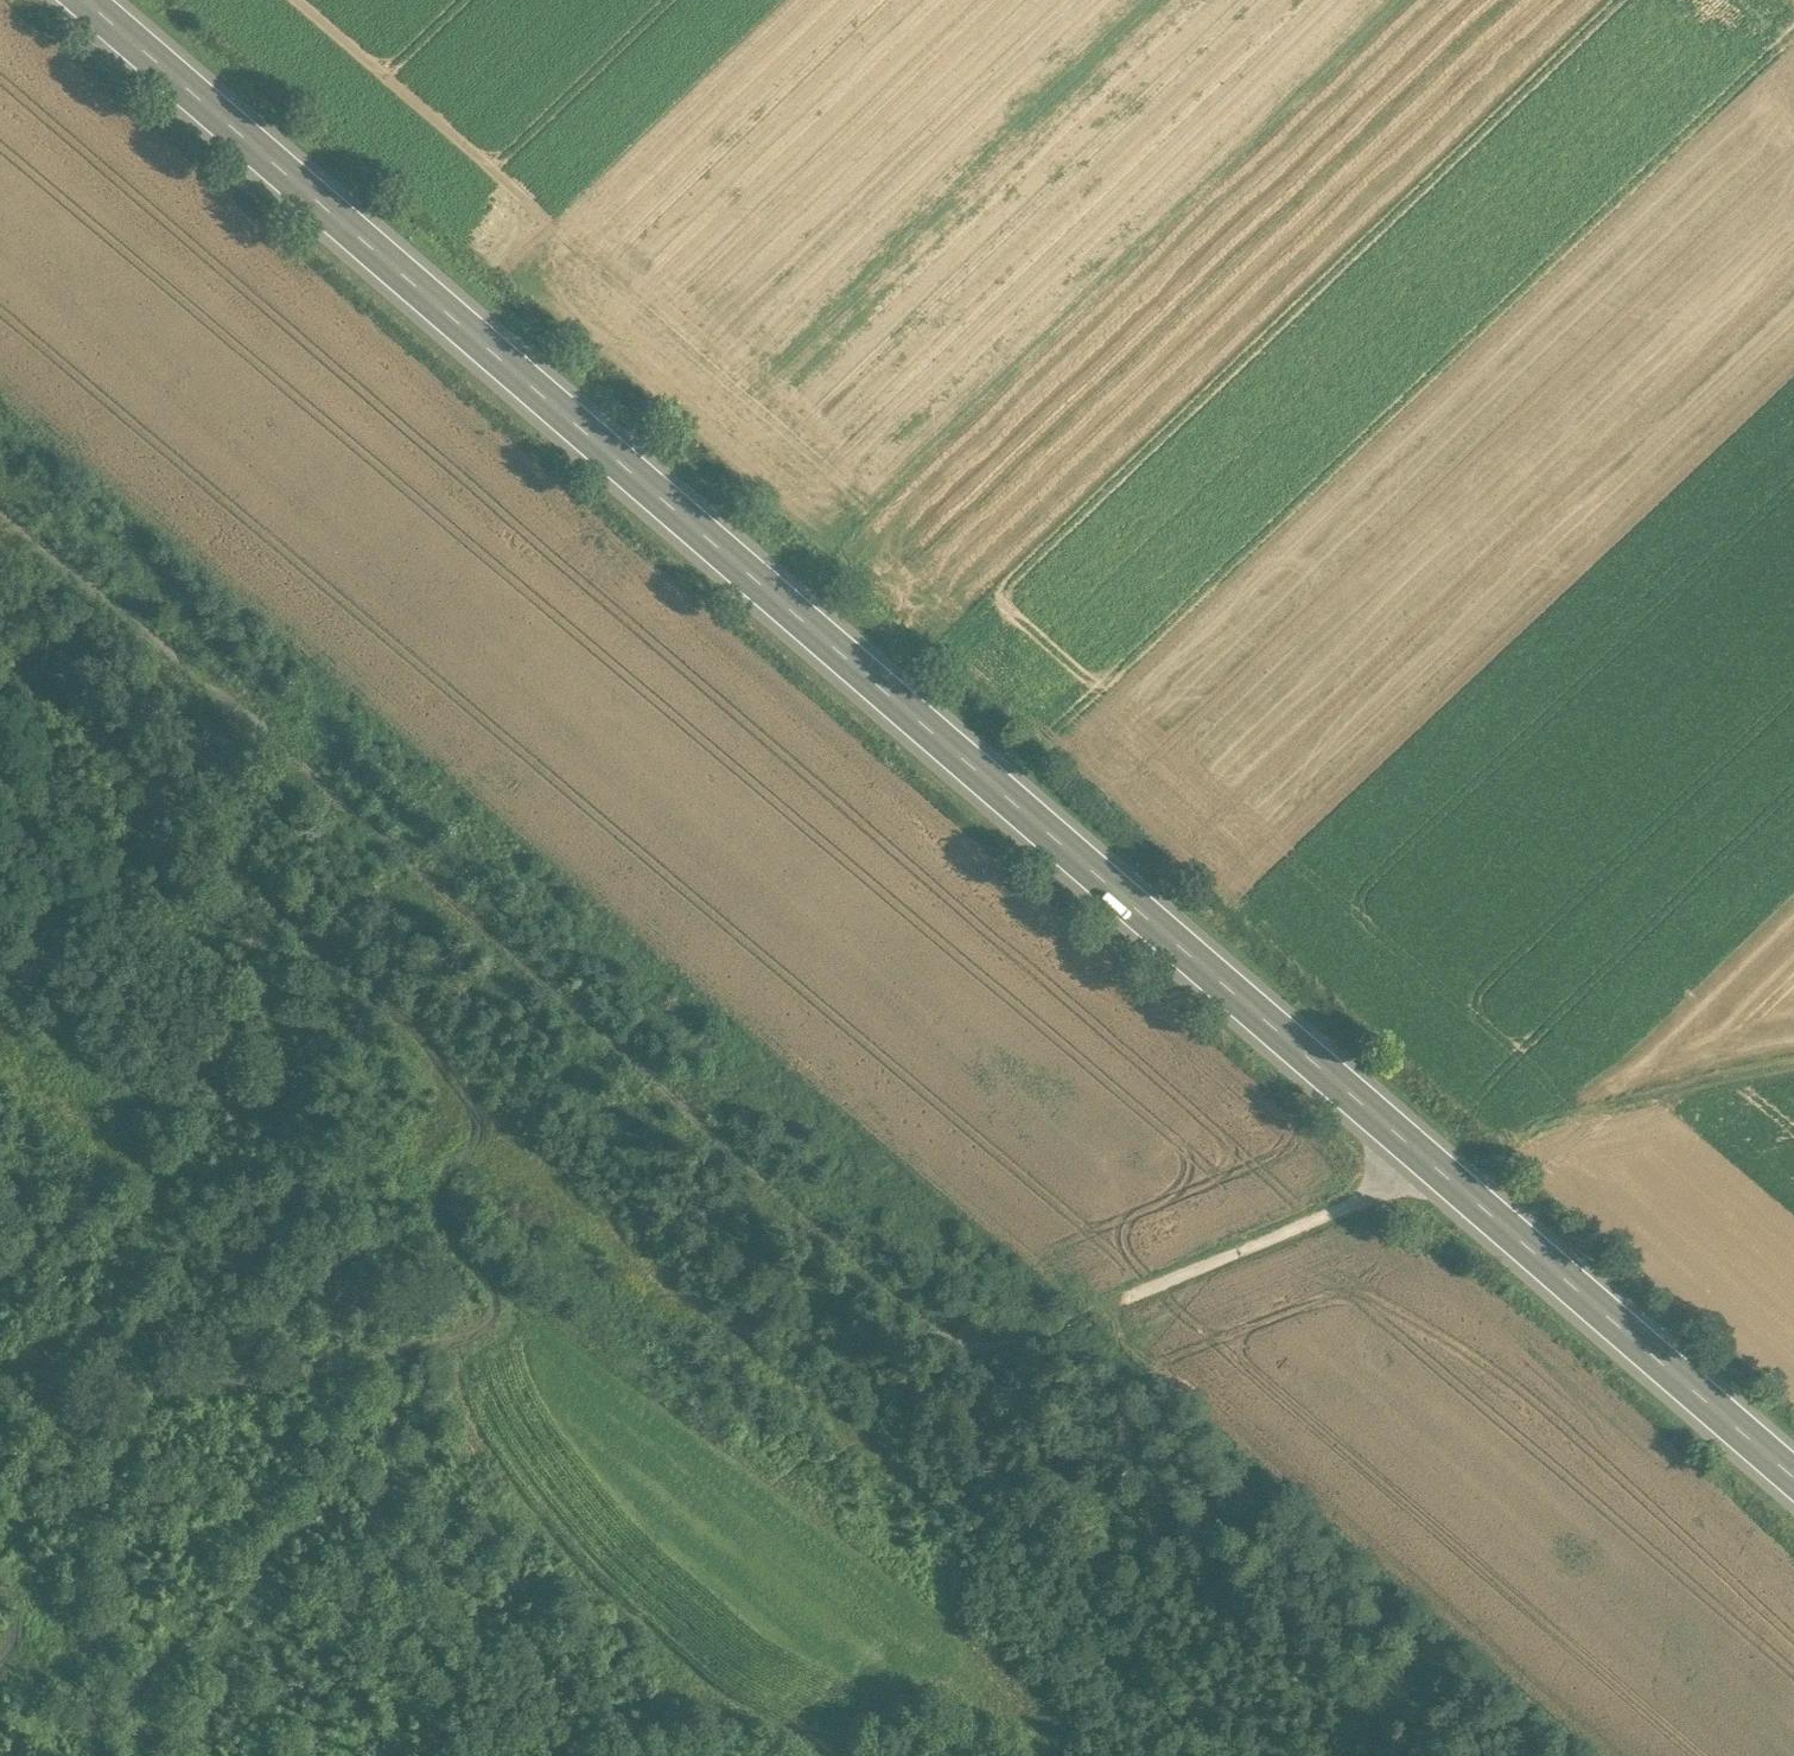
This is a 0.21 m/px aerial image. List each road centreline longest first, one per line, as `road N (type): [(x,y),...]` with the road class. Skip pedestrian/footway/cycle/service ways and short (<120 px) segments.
road 1 (primary): [(95,0),(1793,1477)]
road 2 (track): [(0,642),(589,1191),(713,1319),(1236,1755)]
road 3 (track): [(0,495),(262,721),(935,1336),(1026,1340)]
road 4 (track): [(1439,1164),(1082,1317)]
road 5 (track): [(1793,1065),(1507,1138)]

